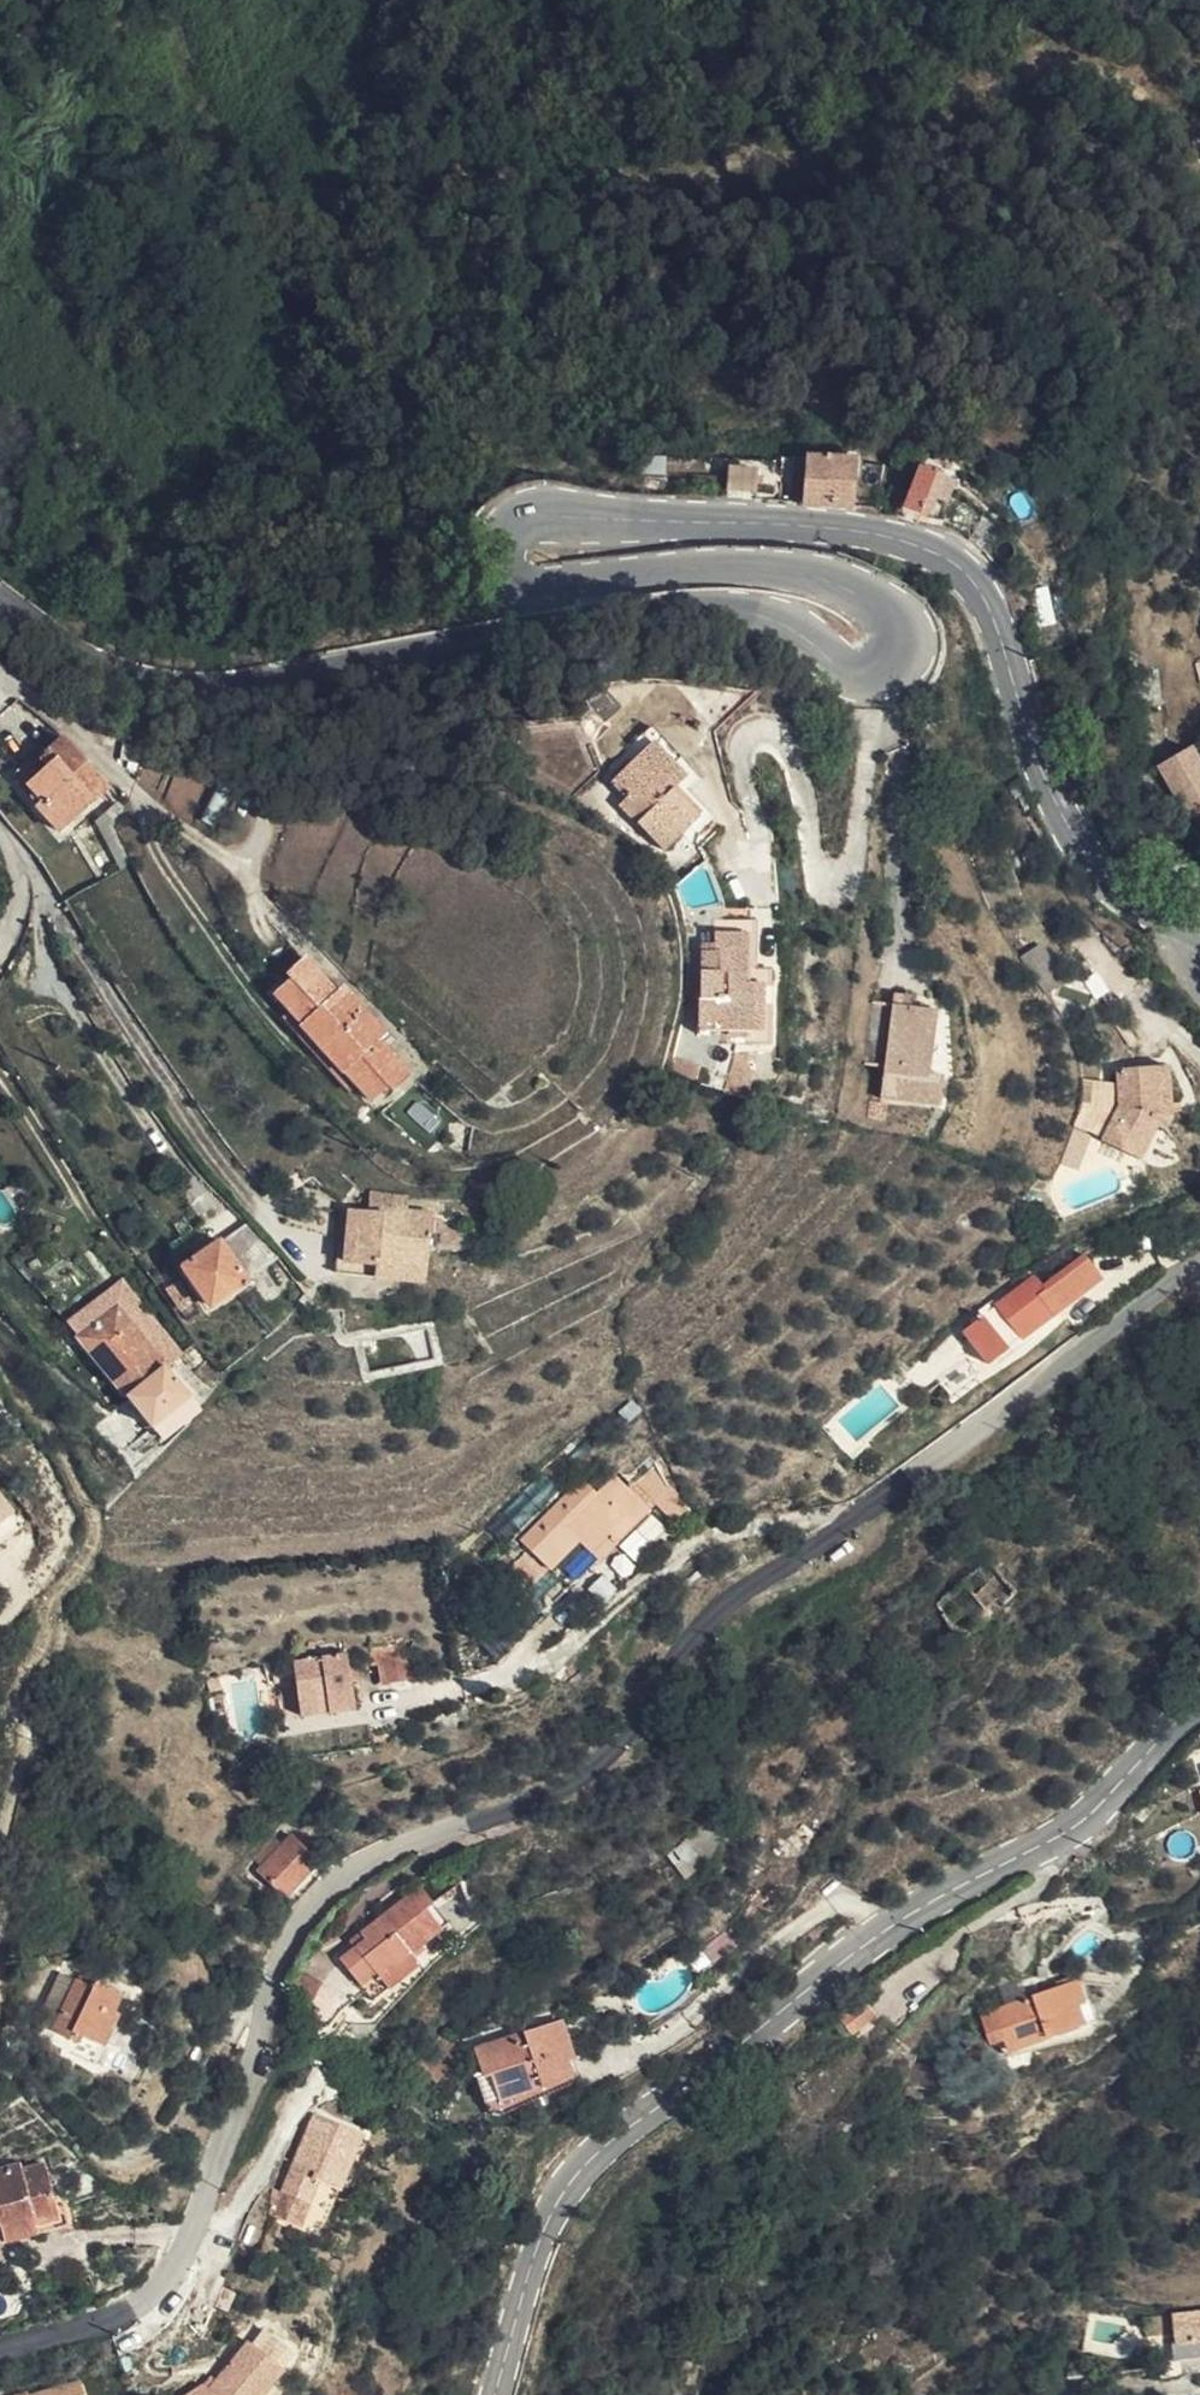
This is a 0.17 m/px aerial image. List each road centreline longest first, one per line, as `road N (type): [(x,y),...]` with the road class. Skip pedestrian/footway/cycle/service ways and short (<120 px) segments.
road 1 (tertiary): [(1185,928),(1101,877),(1070,836),(1046,788),(979,580),(898,536),(812,524),(536,517),(511,536),(507,557),(521,586),(684,567),(755,566),(826,577),(899,623),(895,658),(864,670),(838,662),(797,622),(756,609),(721,609),(219,692),(159,687),(113,674),(0,598)]
road 2 (residential): [(1199,1261),(879,1500),(713,1612),(596,1766),(401,1843),(335,1884),(287,1945),(256,2022),(209,2186),(155,2288),(113,2317),(0,2351)]
road 3 (track): [(1199,165),(1146,101),(1093,75),(1033,75),(773,172),(634,188),(446,184),(337,196),(272,179),(191,96),(161,24),(160,0)]
road 4 (secondary): [(496,2394),(554,2206),(599,2146),(902,1917),(1088,1814),(1199,1704)]

